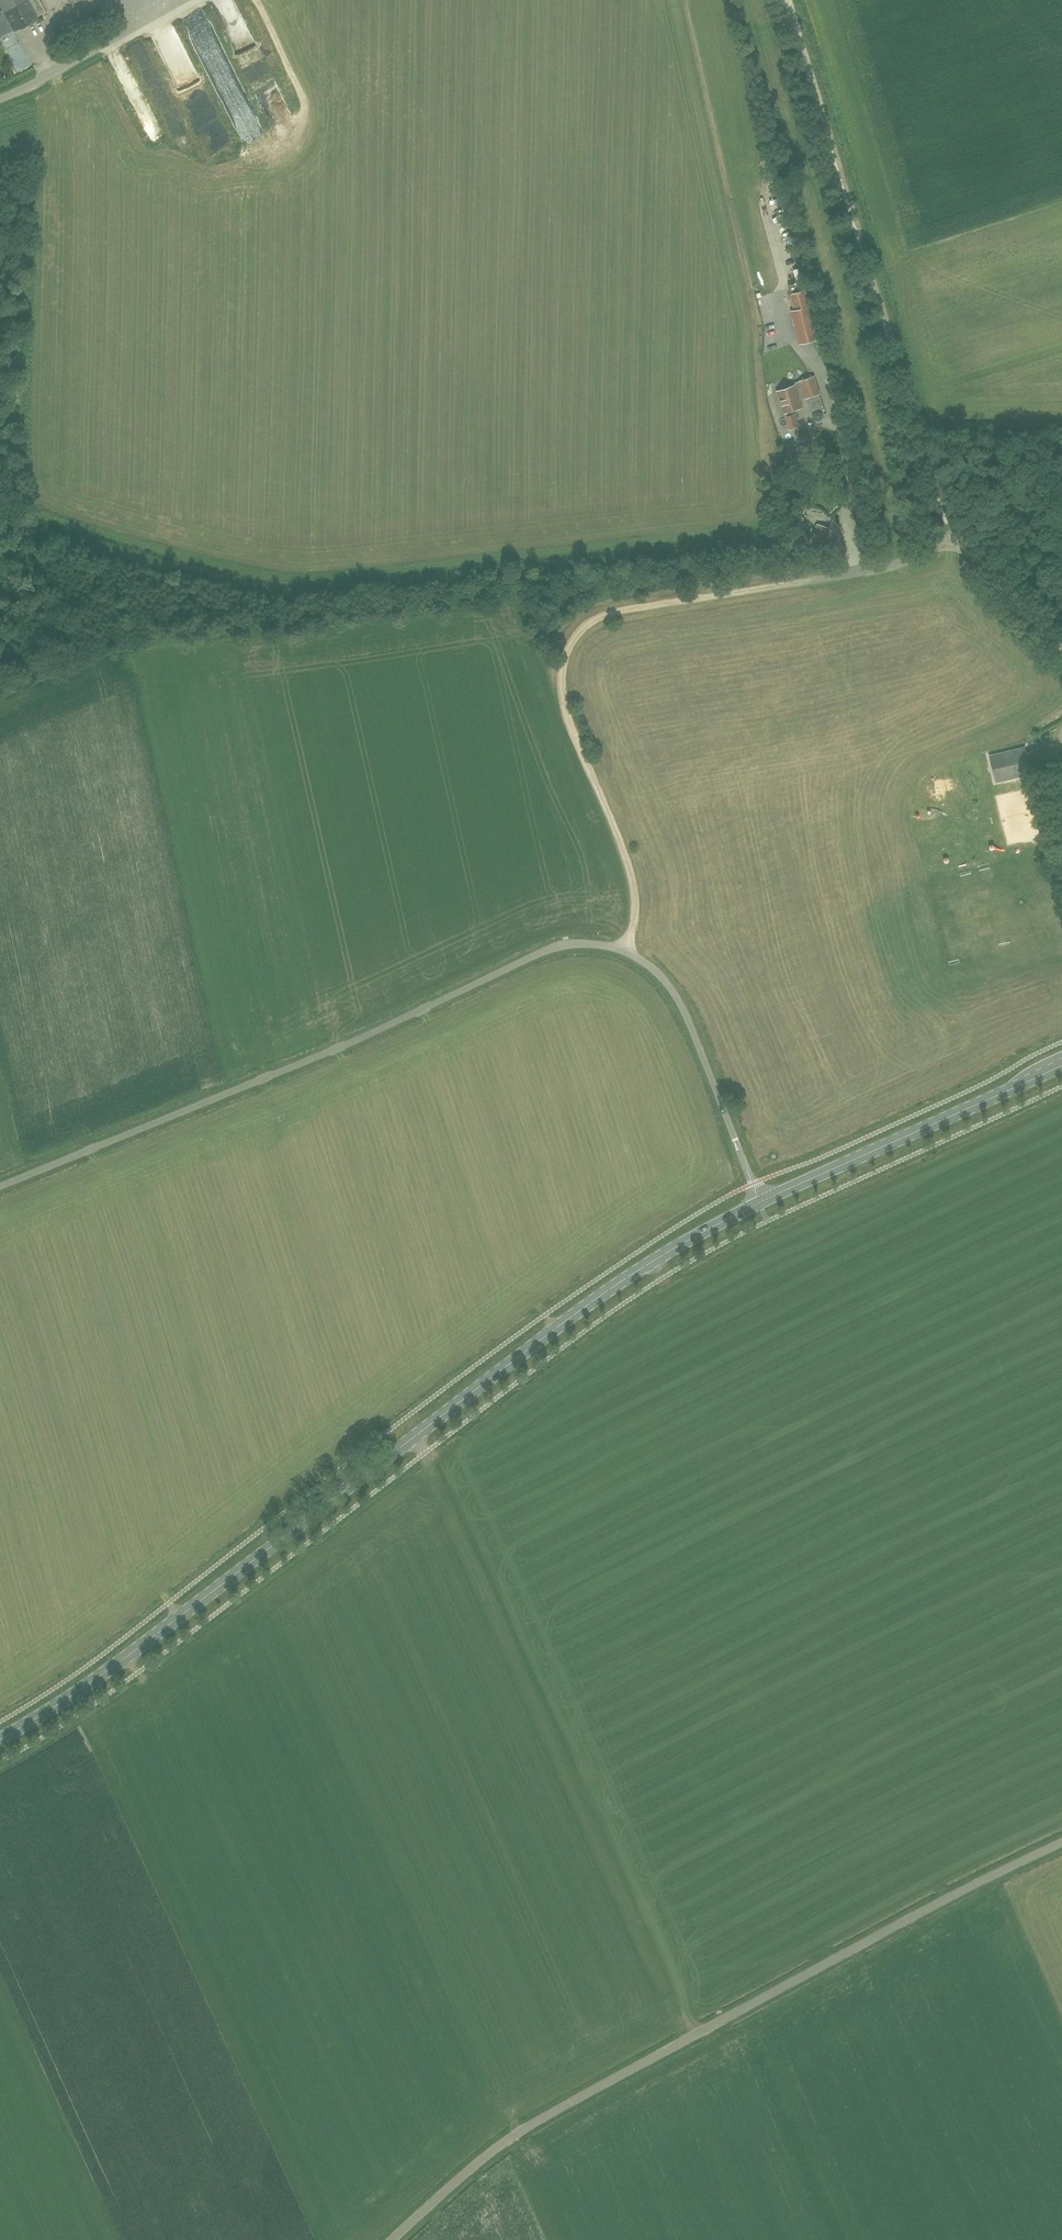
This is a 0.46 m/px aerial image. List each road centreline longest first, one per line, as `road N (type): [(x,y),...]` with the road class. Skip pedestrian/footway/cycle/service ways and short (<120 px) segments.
road 1 (unclassified): [(0,1188),(574,944),(625,951),(668,988),(760,1203)]
road 2 (primary): [(0,1740),(129,1656),(606,1293),(760,1203)]
road 3 (unclassified): [(391,2239),(517,2133),(1061,1842)]
road 4 (track): [(625,951),(635,913),(631,870),(561,688),(565,655),(582,628),(634,608),(887,567),(954,537)]
road 5 (track): [(1061,645),(958,534),(946,512),(791,0)]
road 6 (primary): [(760,1203),(1061,1066)]
road 7 (unclassified): [(0,102),(185,0)]

